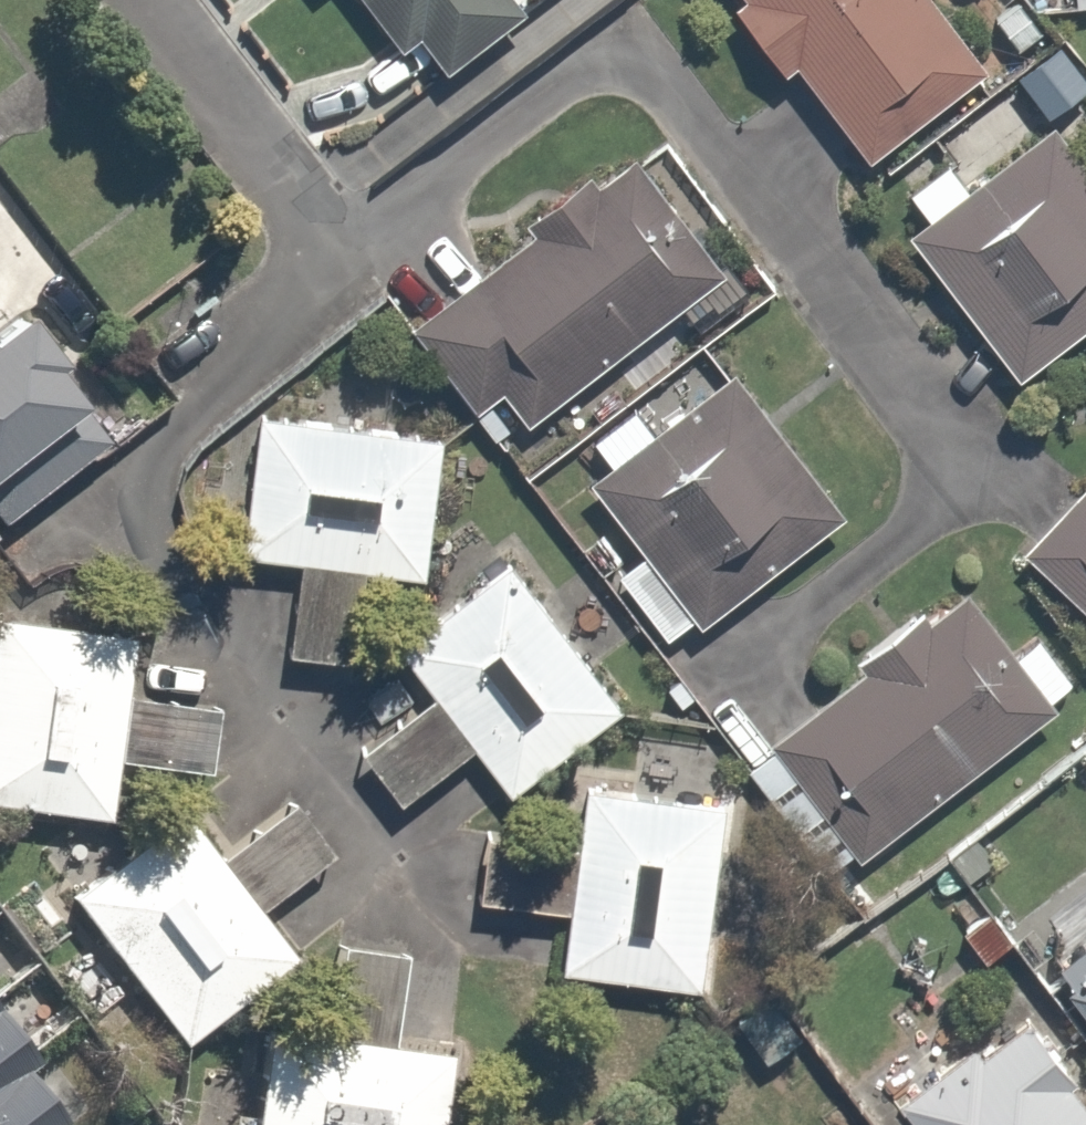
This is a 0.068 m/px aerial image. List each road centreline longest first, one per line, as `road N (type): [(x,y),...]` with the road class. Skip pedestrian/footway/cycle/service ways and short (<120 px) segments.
road 1 (residential): [(359,252),(517,115),(594,68),(633,71),(672,92),(694,116),(970,469),(731,682)]
road 2 (residential): [(359,252),(183,407),(135,487),(142,550),(450,952)]
road 3 (residential): [(162,0),(359,252)]

